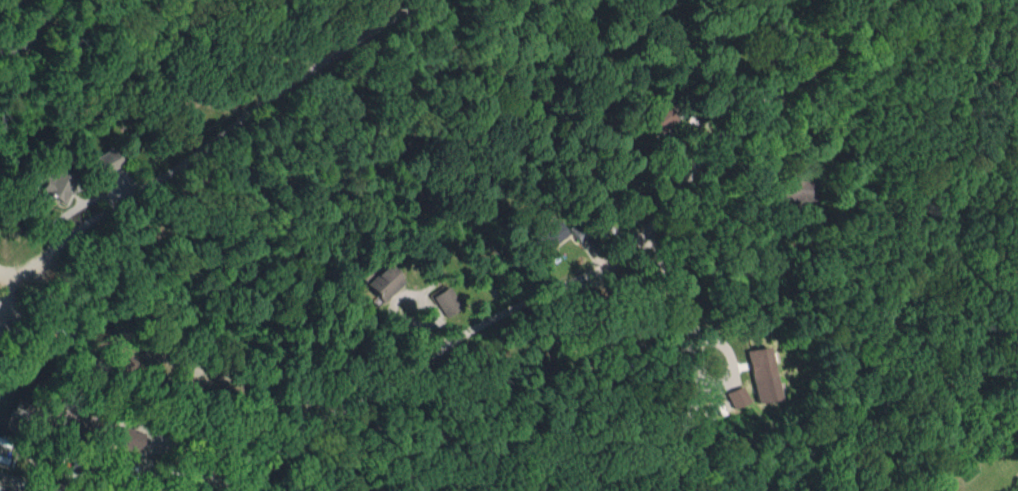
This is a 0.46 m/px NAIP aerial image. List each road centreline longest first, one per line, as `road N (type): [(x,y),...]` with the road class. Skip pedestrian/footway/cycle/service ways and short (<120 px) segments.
road 1 (residential): [(252,490),(266,463),(347,404),(647,234),(739,127),(874,0)]
road 2 (residential): [(138,185),(429,0)]
road 3 (residential): [(647,234),(693,340),(698,407),(639,490)]

